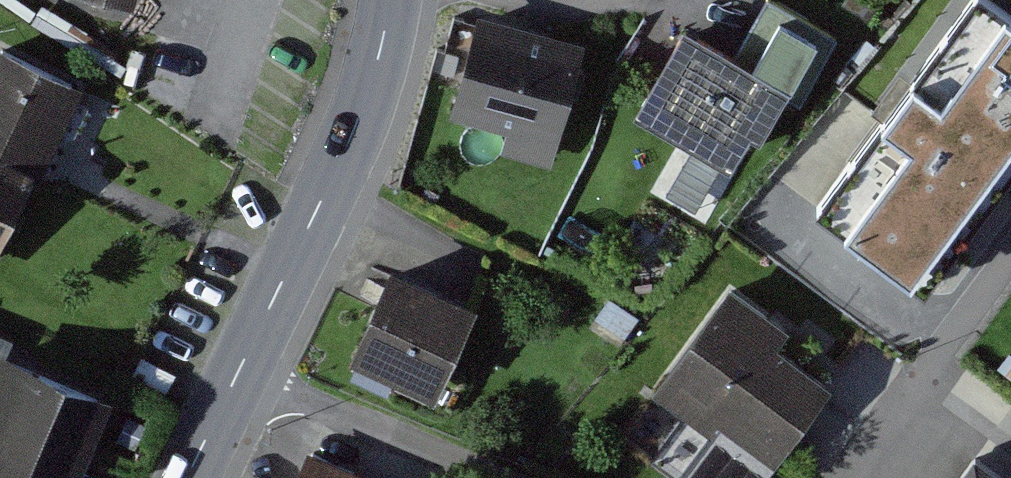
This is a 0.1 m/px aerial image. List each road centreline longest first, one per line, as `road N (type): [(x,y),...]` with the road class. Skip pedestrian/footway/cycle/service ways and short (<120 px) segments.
road 1 (tertiary): [(244,370),(349,137),(389,0)]
road 2 (residential): [(244,370),(501,477)]
road 3 (residential): [(1010,287),(870,477)]
road 4 (tertiary): [(191,477),(244,370)]

